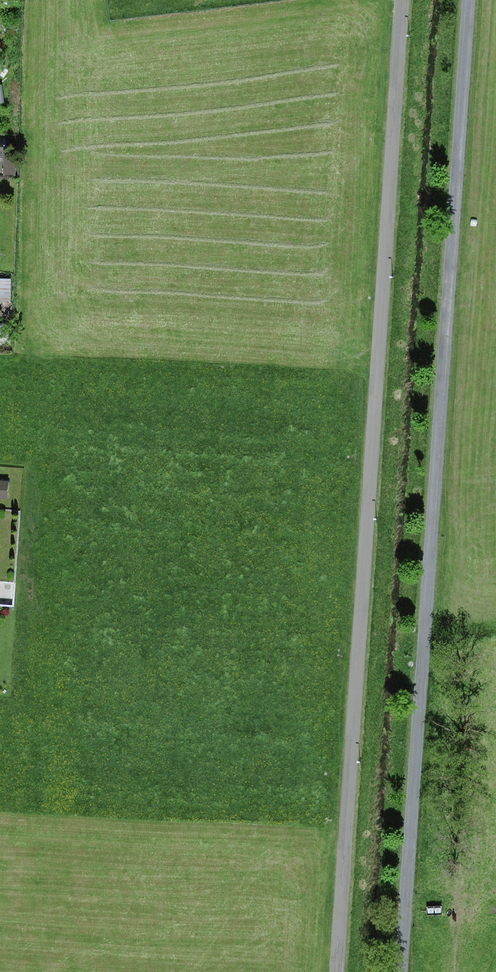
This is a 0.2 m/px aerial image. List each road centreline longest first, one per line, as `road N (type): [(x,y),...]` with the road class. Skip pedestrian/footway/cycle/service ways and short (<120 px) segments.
road 1 (residential): [(406,0),(335,971)]
road 2 (residential): [(468,0),(403,971)]

